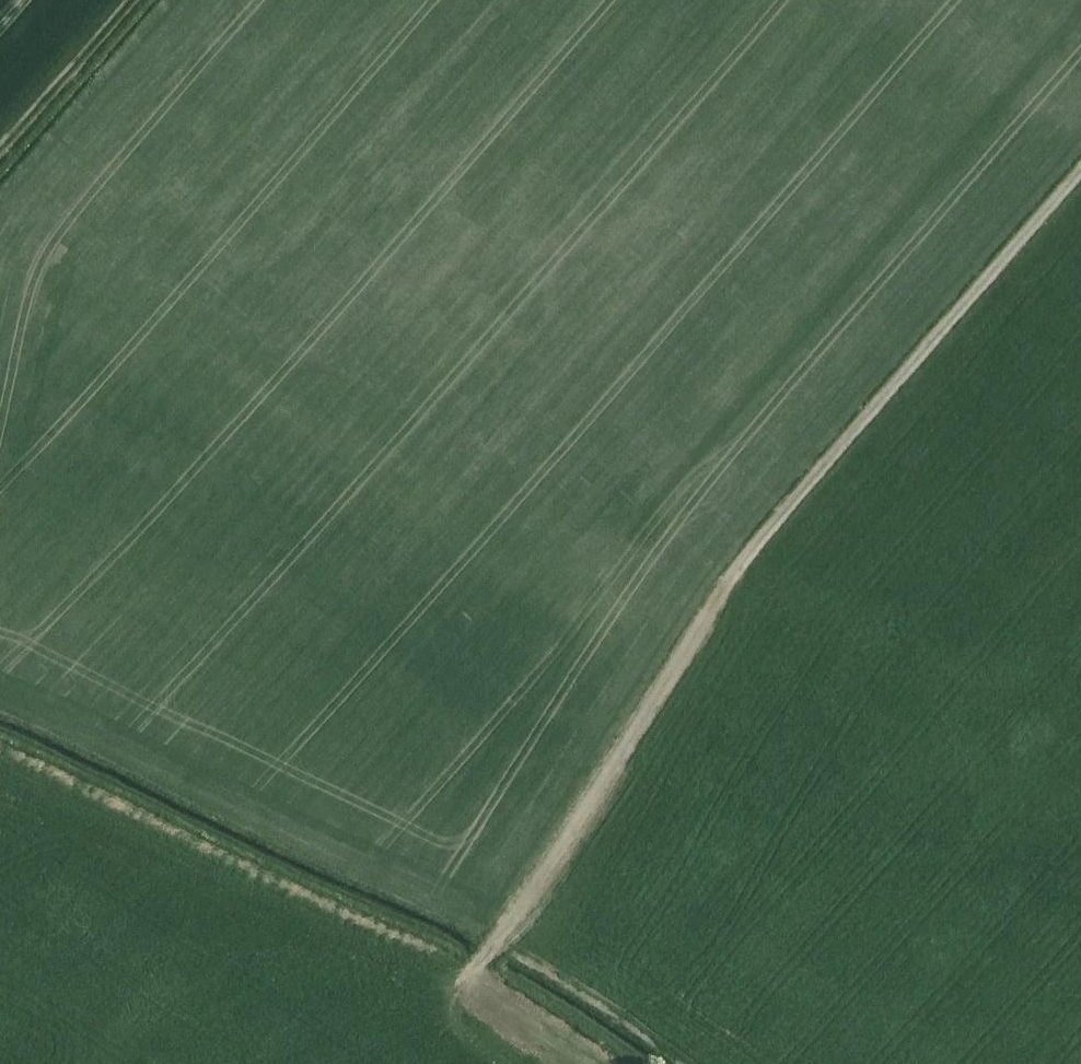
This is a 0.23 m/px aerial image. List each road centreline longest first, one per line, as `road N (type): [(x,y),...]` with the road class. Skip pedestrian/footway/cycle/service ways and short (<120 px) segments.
road 1 (track): [(884,425),(1080,193)]

